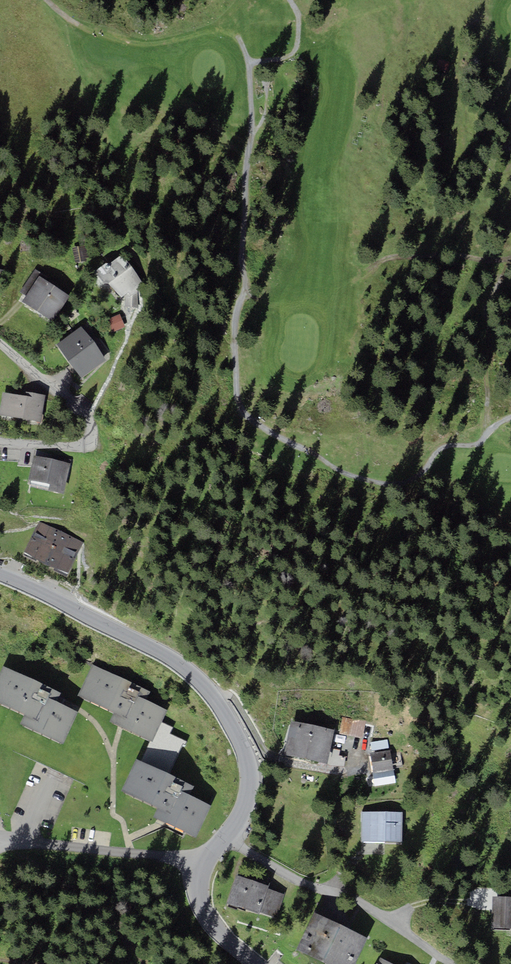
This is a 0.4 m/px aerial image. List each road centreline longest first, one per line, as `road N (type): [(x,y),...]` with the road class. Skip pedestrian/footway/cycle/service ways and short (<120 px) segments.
road 1 (track): [(237,33),(253,129),(246,280),(233,337),(244,415),(338,472),(376,483),(409,481),(445,446),(479,443),(510,419)]
road 2 (residential): [(227,835),(247,796),(247,763),(208,688),(166,655),(0,573)]
road 3 (track): [(48,0),(97,40),(136,47),(299,31)]
road 4 (residential): [(227,835),(460,963)]
road 5 (residential): [(0,343),(90,417),(92,431),(77,449),(0,443)]
road 6 (residential): [(0,848),(206,863)]
road 7 (residential): [(256,963),(207,916),(199,890),(206,863)]

